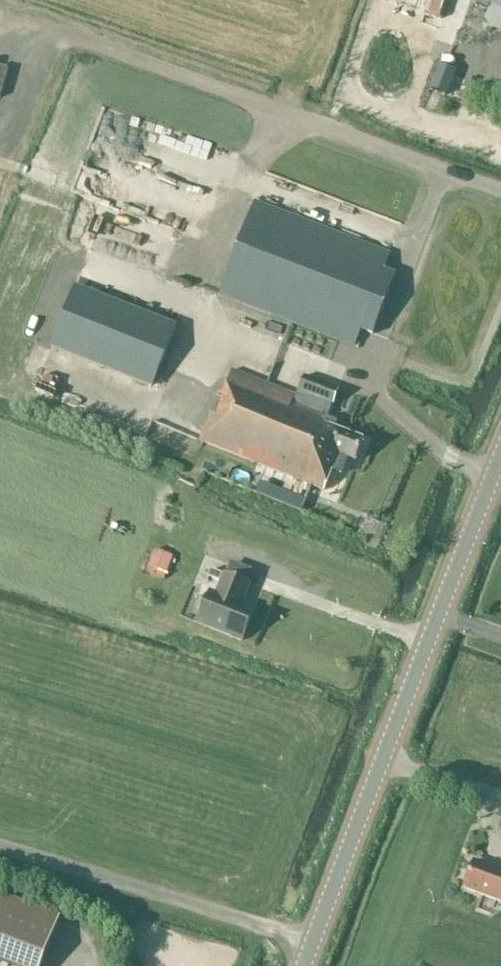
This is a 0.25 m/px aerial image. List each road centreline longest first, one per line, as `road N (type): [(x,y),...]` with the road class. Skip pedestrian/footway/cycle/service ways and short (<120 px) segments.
road 1 (track): [(500,191),(316,124),(270,134),(202,207),(134,182),(103,198),(0,164)]
road 2 (tertiary): [(304,965),(500,456)]

